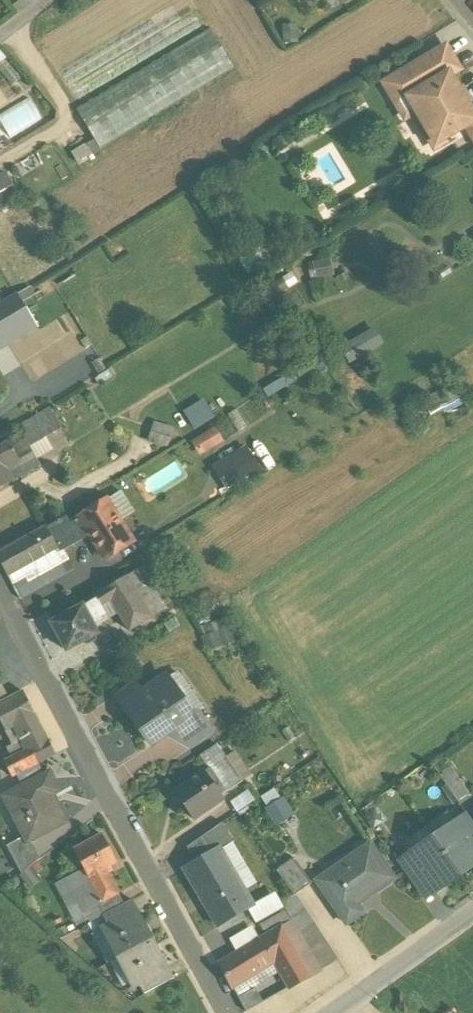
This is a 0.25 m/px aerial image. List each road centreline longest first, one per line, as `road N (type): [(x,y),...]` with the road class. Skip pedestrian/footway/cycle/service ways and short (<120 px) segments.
road 1 (residential): [(0,592),(223,1012)]
road 2 (residential): [(472,913),(330,1012)]

